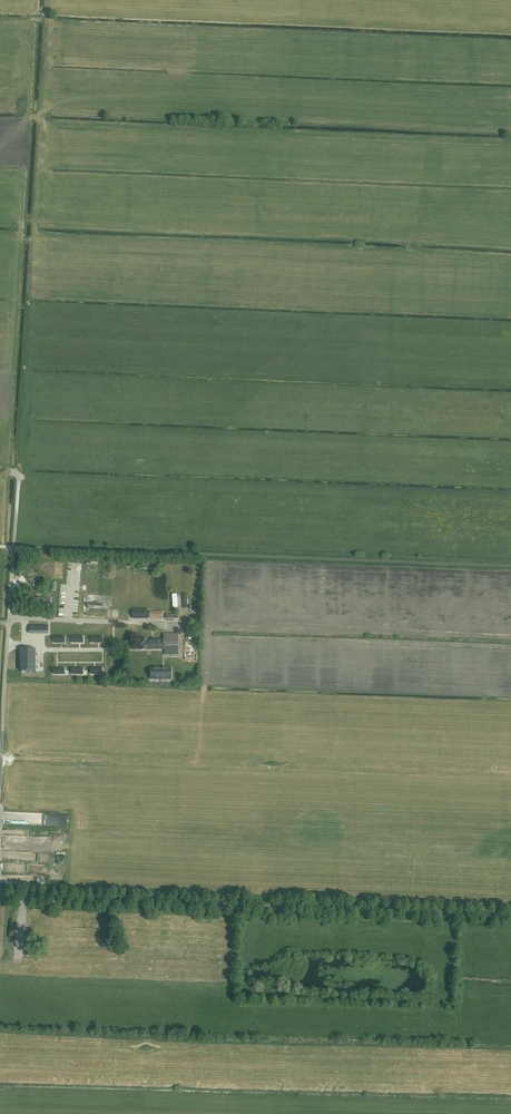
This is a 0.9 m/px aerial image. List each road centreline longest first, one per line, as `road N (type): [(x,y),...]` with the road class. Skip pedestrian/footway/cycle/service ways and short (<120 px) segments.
road 1 (unclassified): [(0,897),(510,916)]
road 2 (unclassified): [(9,619),(18,481)]
road 3 (unclassified): [(0,753),(9,619)]

